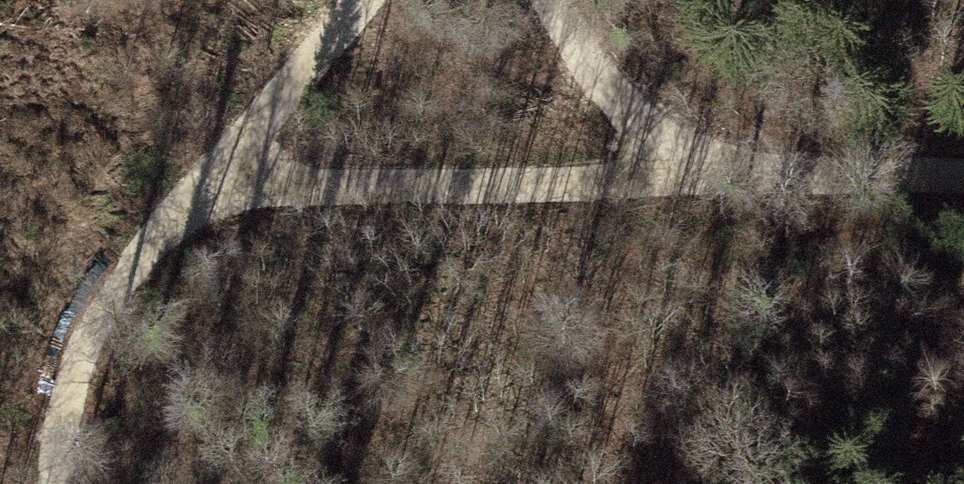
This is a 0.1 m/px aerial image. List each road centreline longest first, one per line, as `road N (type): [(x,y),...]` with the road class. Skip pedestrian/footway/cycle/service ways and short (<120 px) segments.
road 1 (track): [(349,0),(178,193),(65,369),(68,483)]
road 2 (track): [(178,193),(716,166)]
road 3 (track): [(579,0),(716,166),(963,171)]

